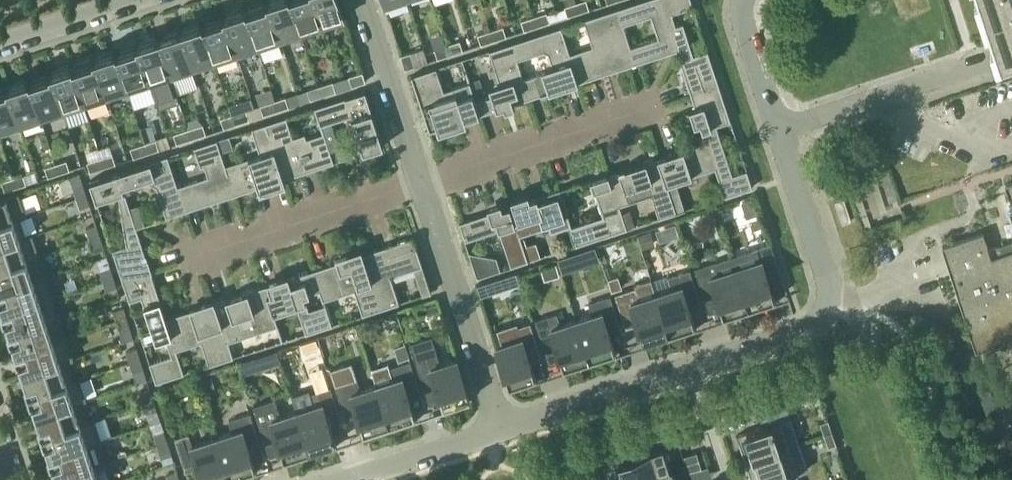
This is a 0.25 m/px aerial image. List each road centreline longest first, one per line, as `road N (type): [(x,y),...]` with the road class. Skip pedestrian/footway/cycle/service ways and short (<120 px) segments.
road 1 (residential): [(778,128),(829,281),(828,308),(811,328),(696,368)]
road 2 (residential): [(423,182),(504,429)]
road 3 (residential): [(423,182),(181,261)]
road 4 (residential): [(664,104),(423,182)]
road 5 (residential): [(778,128),(1011,55)]
road 6 (residential): [(696,368),(504,429)]
road 7 (residential): [(365,0),(423,182)]
road 8 (residential): [(0,49),(160,0)]
road 9 (residential): [(504,429),(352,479)]
road 10 (residential): [(743,0),(778,128)]

